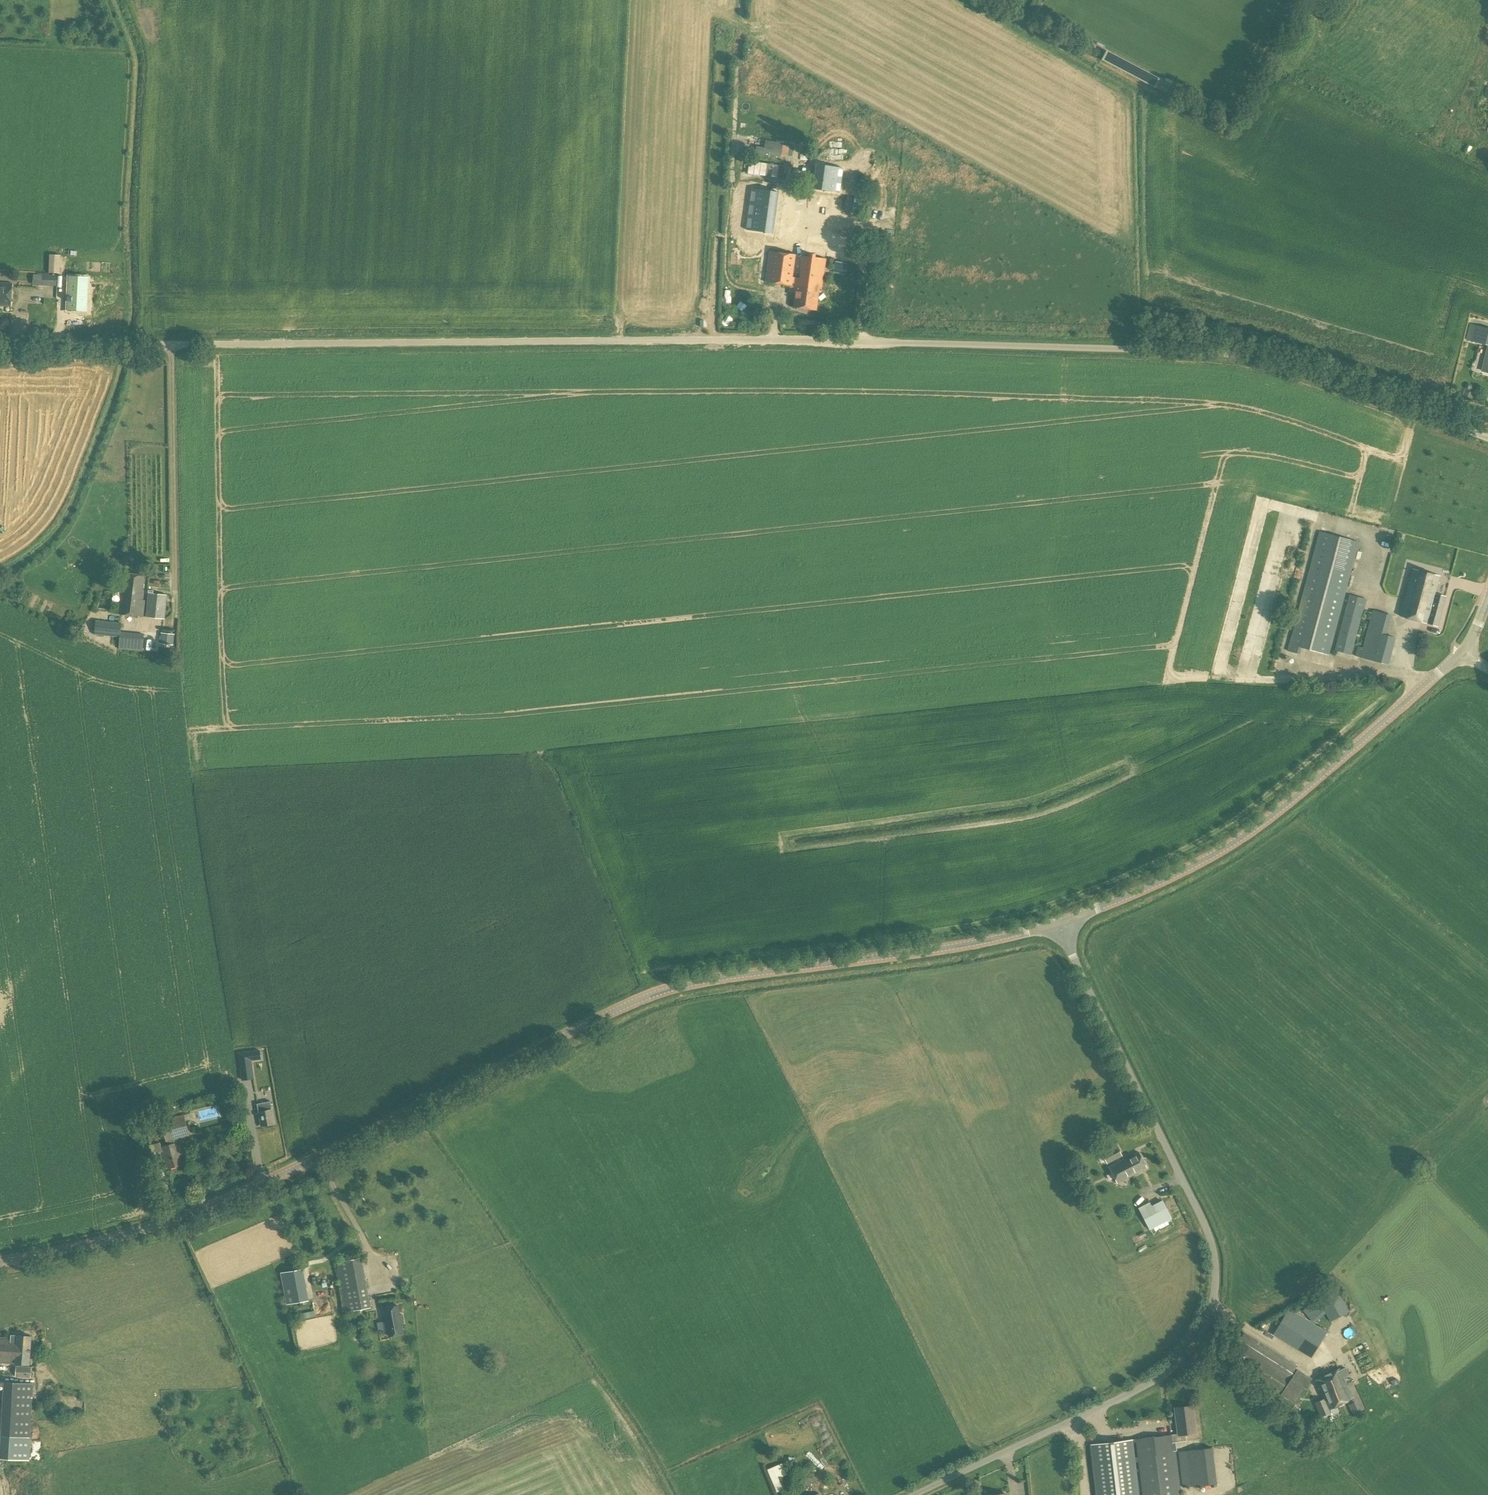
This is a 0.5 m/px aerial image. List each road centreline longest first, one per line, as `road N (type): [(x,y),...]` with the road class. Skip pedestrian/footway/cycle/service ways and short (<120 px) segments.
road 1 (unclassified): [(1487,438),(1209,352),(0,343)]
road 2 (tertiary): [(0,1267),(212,1211),(673,989),(1060,929)]
road 3 (unclassified): [(913,1494),(1167,1369),(1198,1335),(1207,1311),(1212,1260),(1200,1213),(1060,929)]
road 4 (tertiary): [(1060,929),(1250,834),(1463,656)]
road 5 (residential): [(1373,0),(1352,42),(1486,95)]

